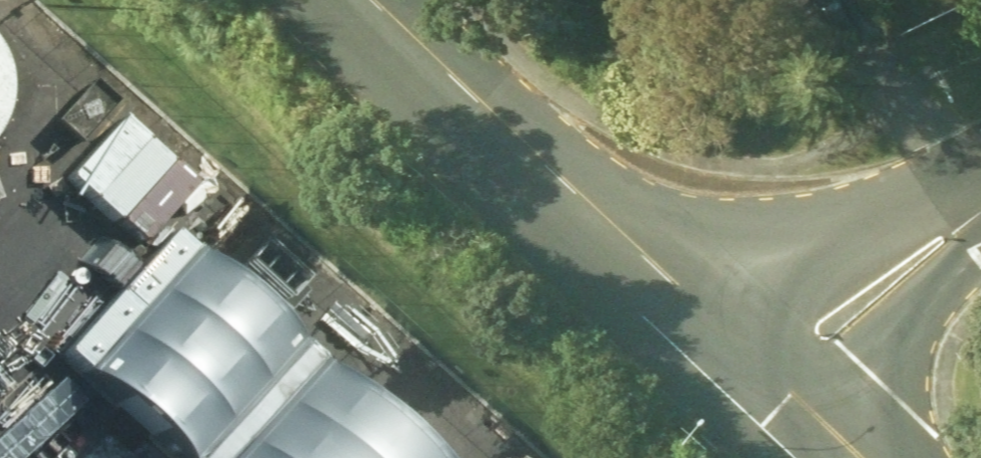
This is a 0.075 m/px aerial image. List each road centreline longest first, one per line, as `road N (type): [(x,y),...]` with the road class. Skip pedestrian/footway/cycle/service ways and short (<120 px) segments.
road 1 (residential): [(367,0),(725,342)]
road 2 (residential): [(725,342),(980,176)]
road 3 (residential): [(980,276),(809,424)]

